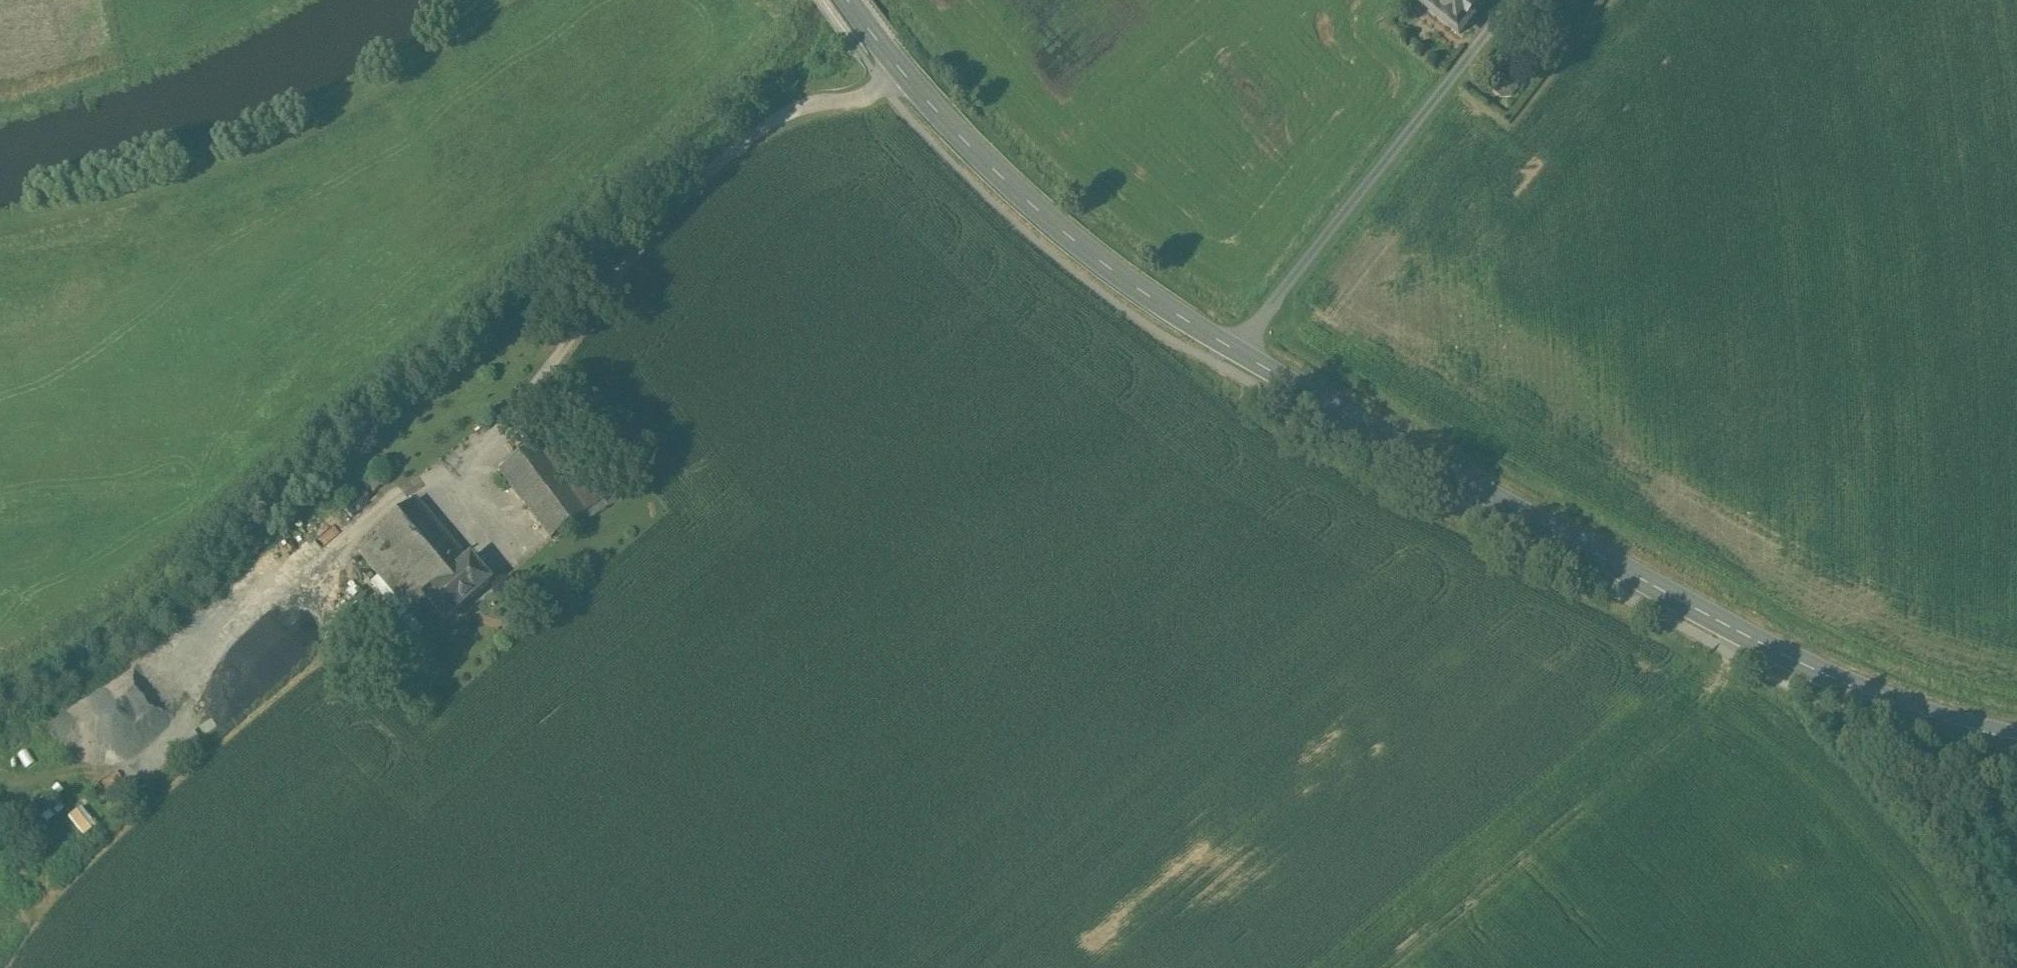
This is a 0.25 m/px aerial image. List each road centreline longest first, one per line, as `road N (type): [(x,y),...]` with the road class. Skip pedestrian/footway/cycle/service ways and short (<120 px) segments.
road 1 (tertiary): [(2016,739),(1901,707),(1756,641),(1238,352),(1112,271),(1039,211),(970,148),(847,0)]

